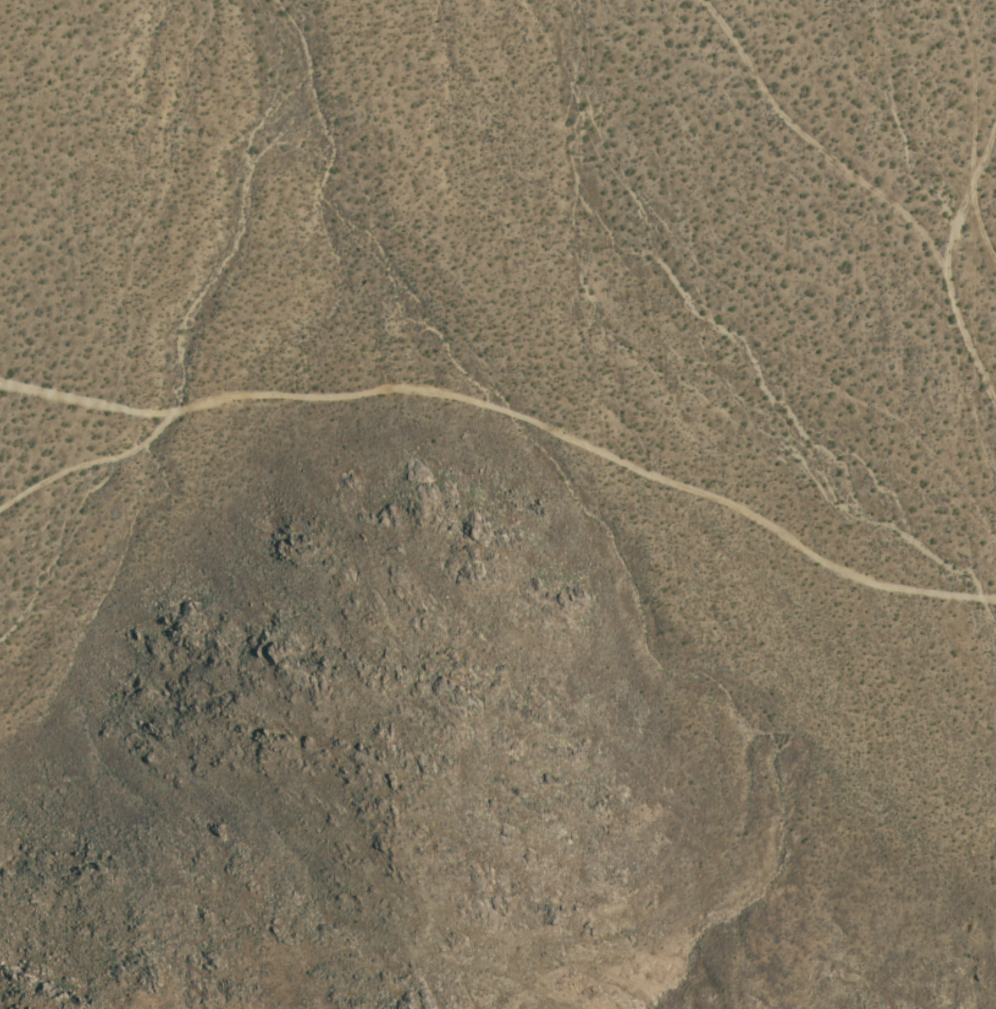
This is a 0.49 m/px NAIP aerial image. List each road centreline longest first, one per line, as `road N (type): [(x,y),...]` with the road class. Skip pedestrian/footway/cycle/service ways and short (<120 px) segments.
road 1 (track): [(0,385),(158,410),(458,374),(844,574),(995,596)]
road 2 (track): [(995,136),(973,222),(995,269)]

